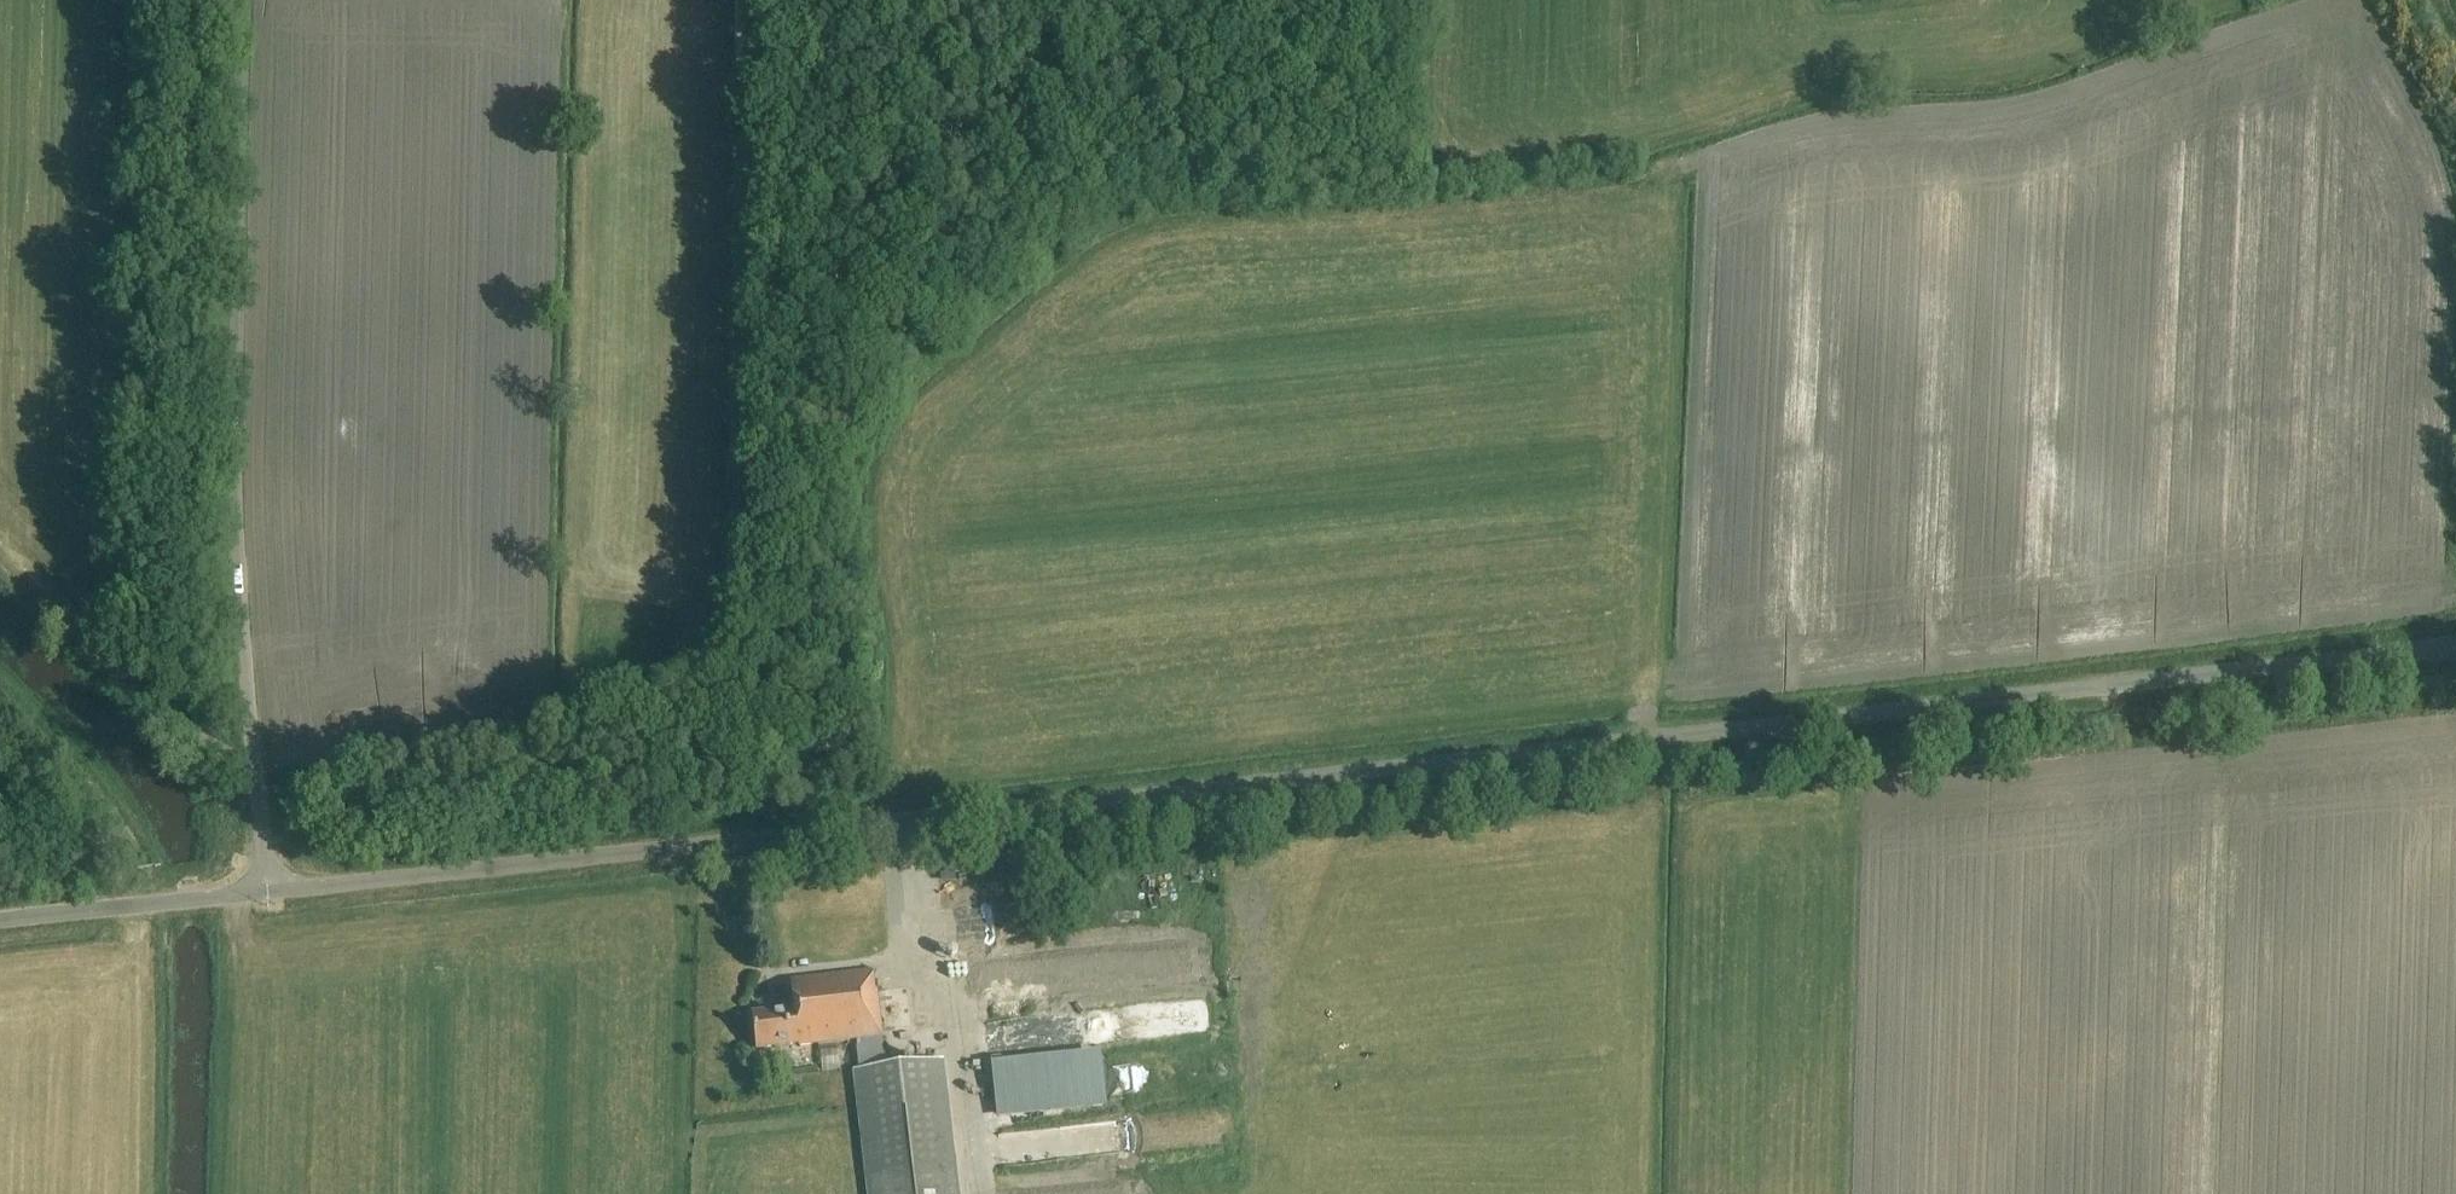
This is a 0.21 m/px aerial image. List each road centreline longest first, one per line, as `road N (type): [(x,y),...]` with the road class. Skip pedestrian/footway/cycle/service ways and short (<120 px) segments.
road 1 (unclassified): [(261,890),(2388,648),(2455,649)]
road 2 (unclassified): [(261,890),(224,546),(237,0)]
road 3 (unclassified): [(0,920),(261,890)]

